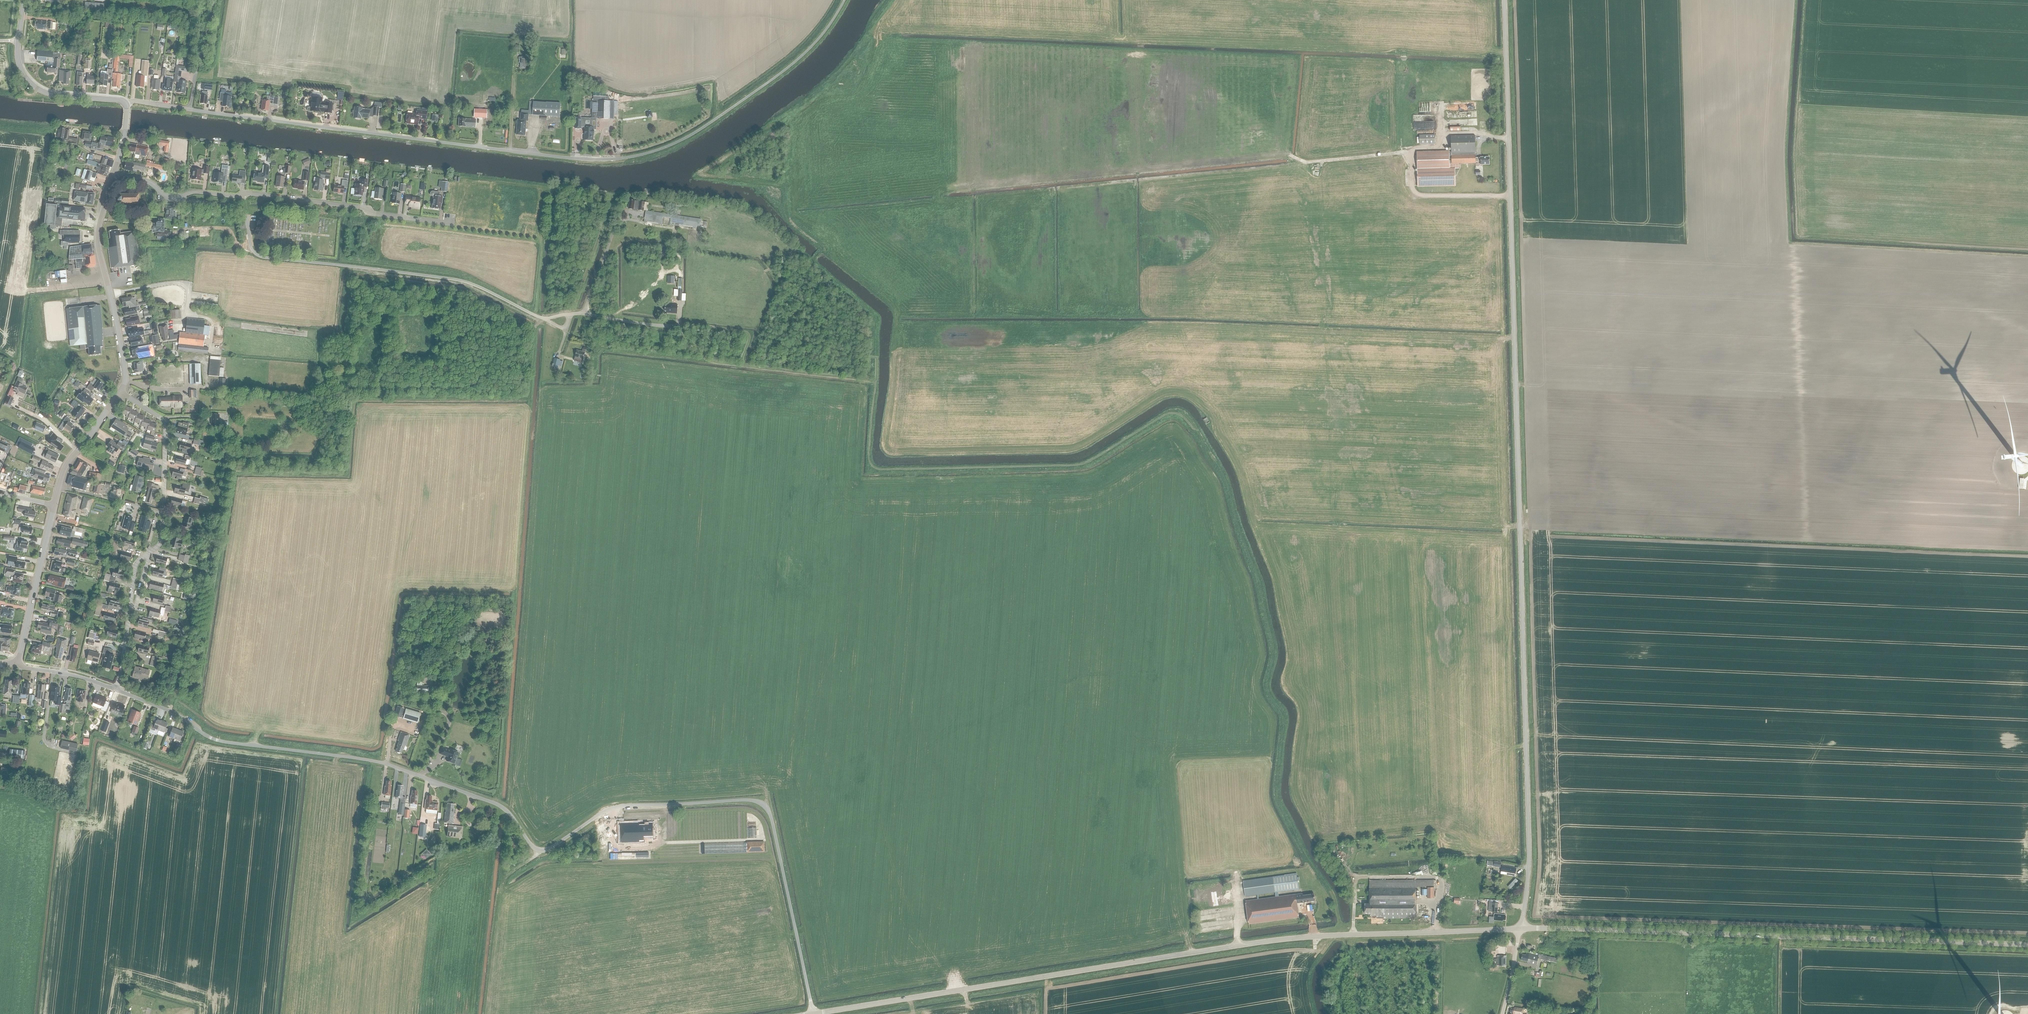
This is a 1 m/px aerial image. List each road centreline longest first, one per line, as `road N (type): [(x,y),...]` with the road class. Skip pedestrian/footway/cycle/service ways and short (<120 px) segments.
road 1 (unclassified): [(1520,929),(1530,852),(1505,0)]
road 2 (unclassified): [(813,1013),(772,821),(760,802),(616,808),(542,851),(494,803),(369,760),(214,739),(116,690)]
road 3 (tertiary): [(815,1013),(1304,937),(1520,929)]
road 4 (tertiary): [(1520,929),(2027,945)]
road 5 (residential): [(125,104),(623,158)]
road 6 (unclassified): [(177,200),(240,210),(260,256),(463,281),(544,319),(583,314)]
road 7 (unclassified): [(623,158),(685,138),(770,81),(812,45),(844,0)]
road 8 (residential): [(449,223),(251,193),(193,192),(177,200)]
road 9 (tertiary): [(119,391),(126,377),(98,244),(113,175)]
road 10 (residential): [(116,690),(135,566),(160,544),(163,510)]
road 11 (tertiary): [(125,104),(56,95),(29,82),(16,52),(22,0)]
road 12 (track): [(491,1013),(501,891),(536,850)]
road 13 (tertiary): [(16,660),(54,506)]
road 14 (residential): [(163,510),(165,425),(119,391)]

